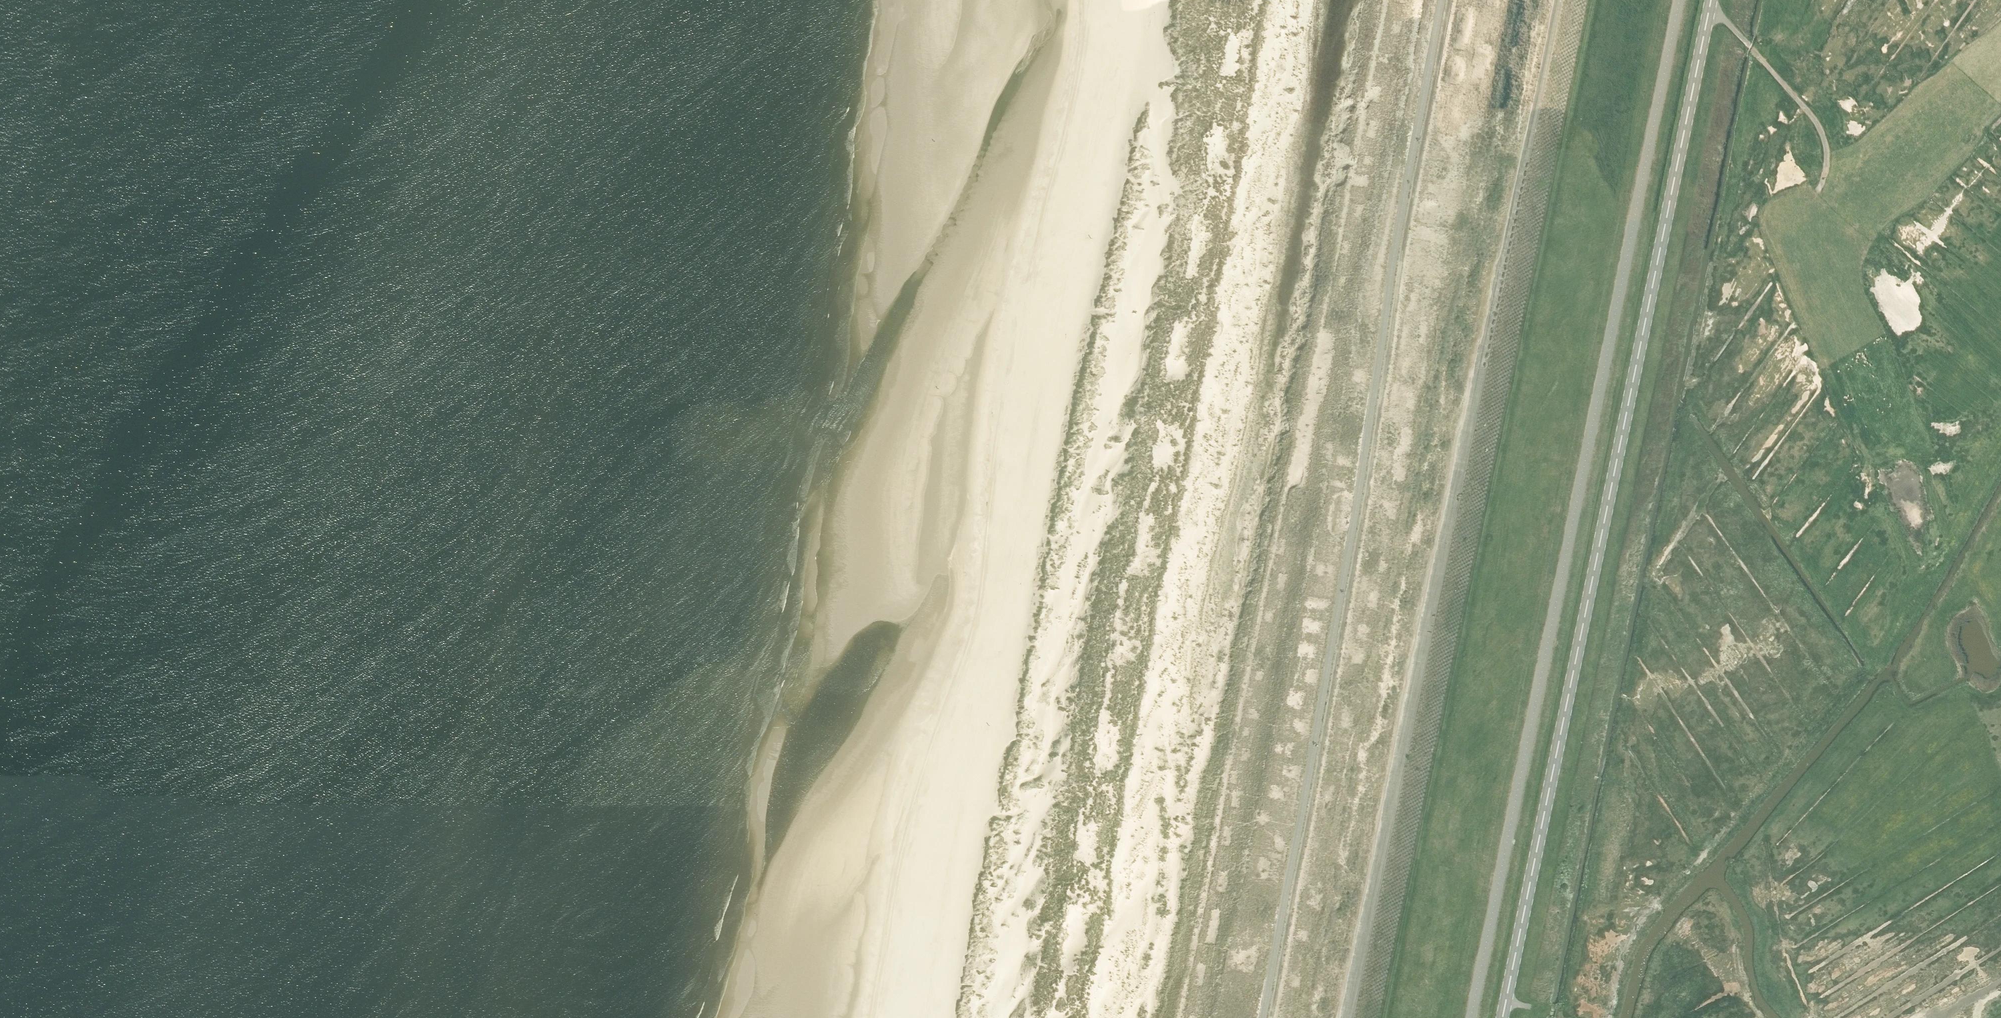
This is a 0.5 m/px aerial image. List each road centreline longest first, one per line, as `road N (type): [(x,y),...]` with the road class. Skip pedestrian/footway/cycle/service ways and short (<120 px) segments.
road 1 (tertiary): [(1502,1017),(1711,0)]
road 2 (track): [(1817,191),(1826,157),(1816,124),(1725,20),(1708,12)]

